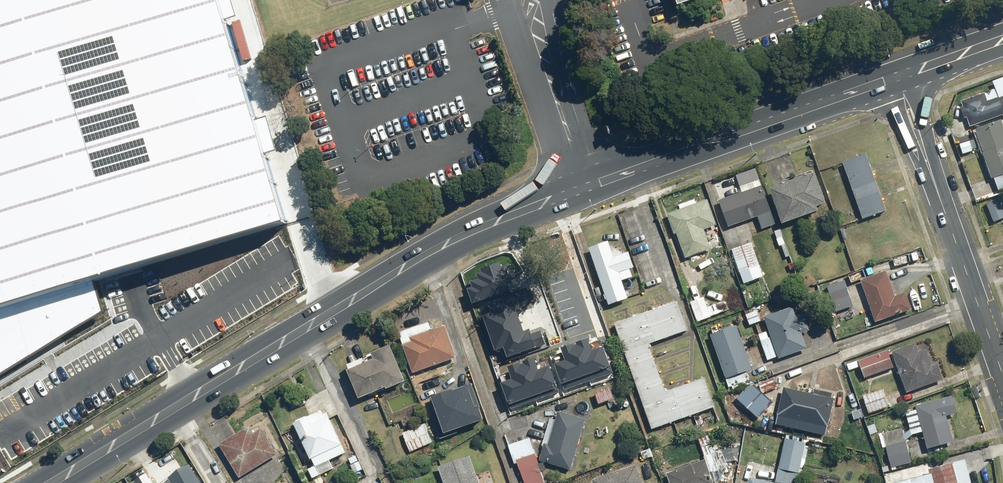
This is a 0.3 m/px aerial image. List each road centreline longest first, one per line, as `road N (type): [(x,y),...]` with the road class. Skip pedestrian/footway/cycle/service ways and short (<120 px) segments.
road 1 (secondary): [(173,411),(482,228),(900,82)]
road 2 (tertiary): [(900,82),(1002,379)]
road 3 (secondary): [(56,482),(173,411)]

